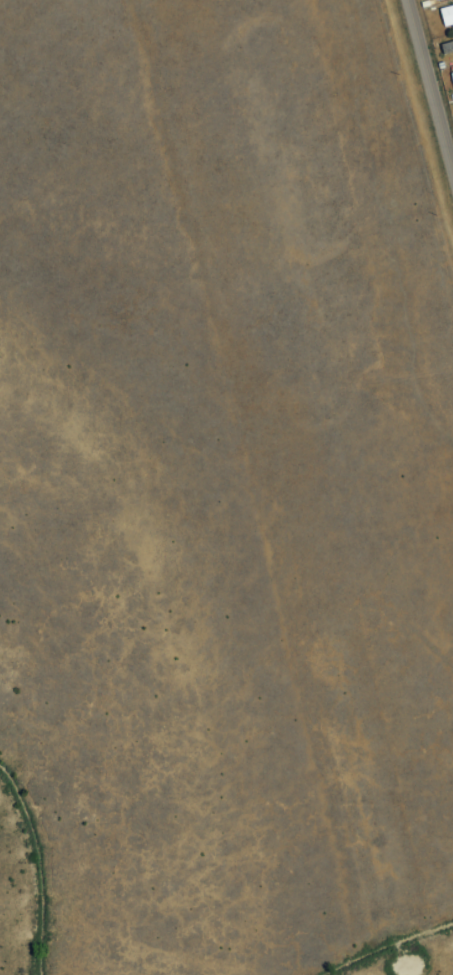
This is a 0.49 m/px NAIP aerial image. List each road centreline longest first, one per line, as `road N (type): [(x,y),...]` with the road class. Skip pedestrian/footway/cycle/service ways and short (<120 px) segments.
road 1 (residential): [(452,183),(405,0)]

